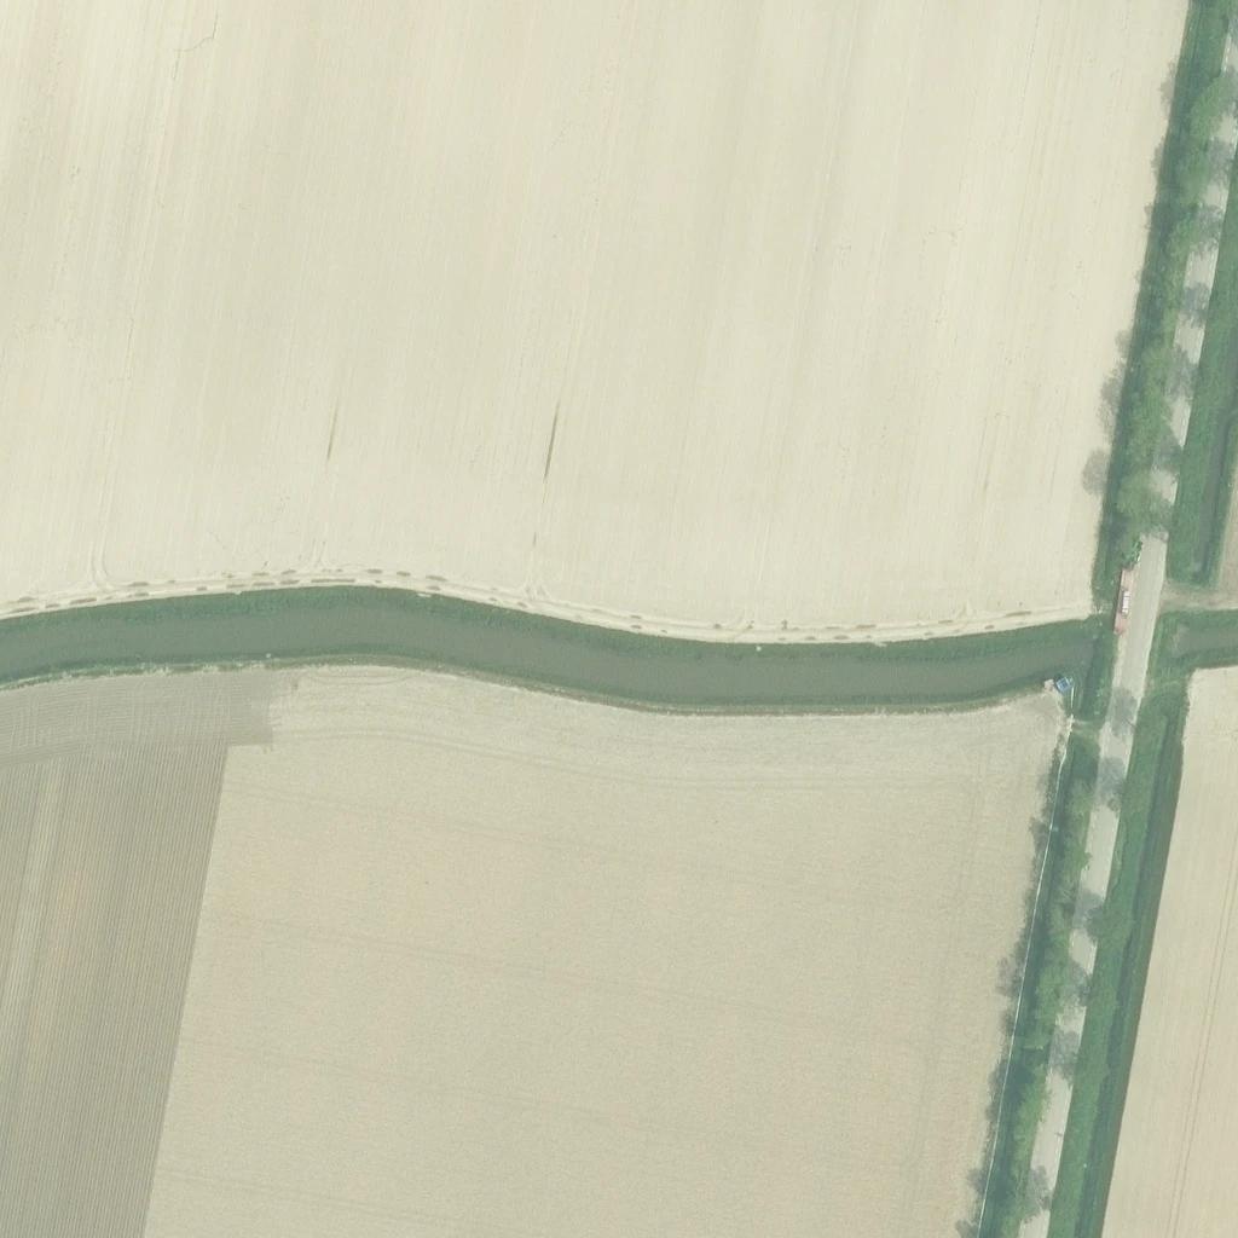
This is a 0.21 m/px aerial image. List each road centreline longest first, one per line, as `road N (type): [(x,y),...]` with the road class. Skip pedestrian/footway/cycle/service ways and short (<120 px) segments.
road 1 (unclassified): [(1030,1237),(1237,37)]

